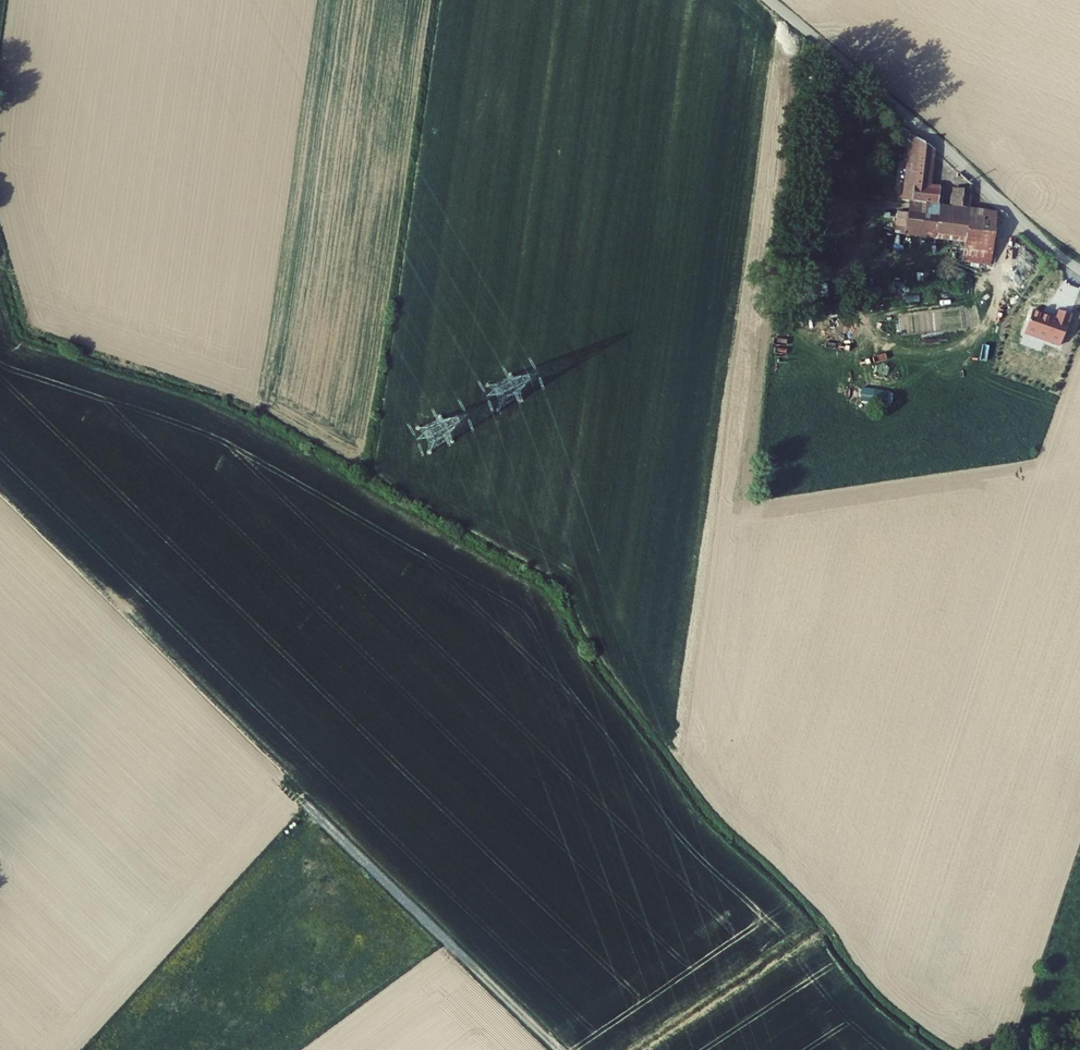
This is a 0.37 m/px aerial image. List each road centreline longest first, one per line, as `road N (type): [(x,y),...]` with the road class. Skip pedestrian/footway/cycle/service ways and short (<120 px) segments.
road 1 (unclassified): [(769,0),(1079,270)]

